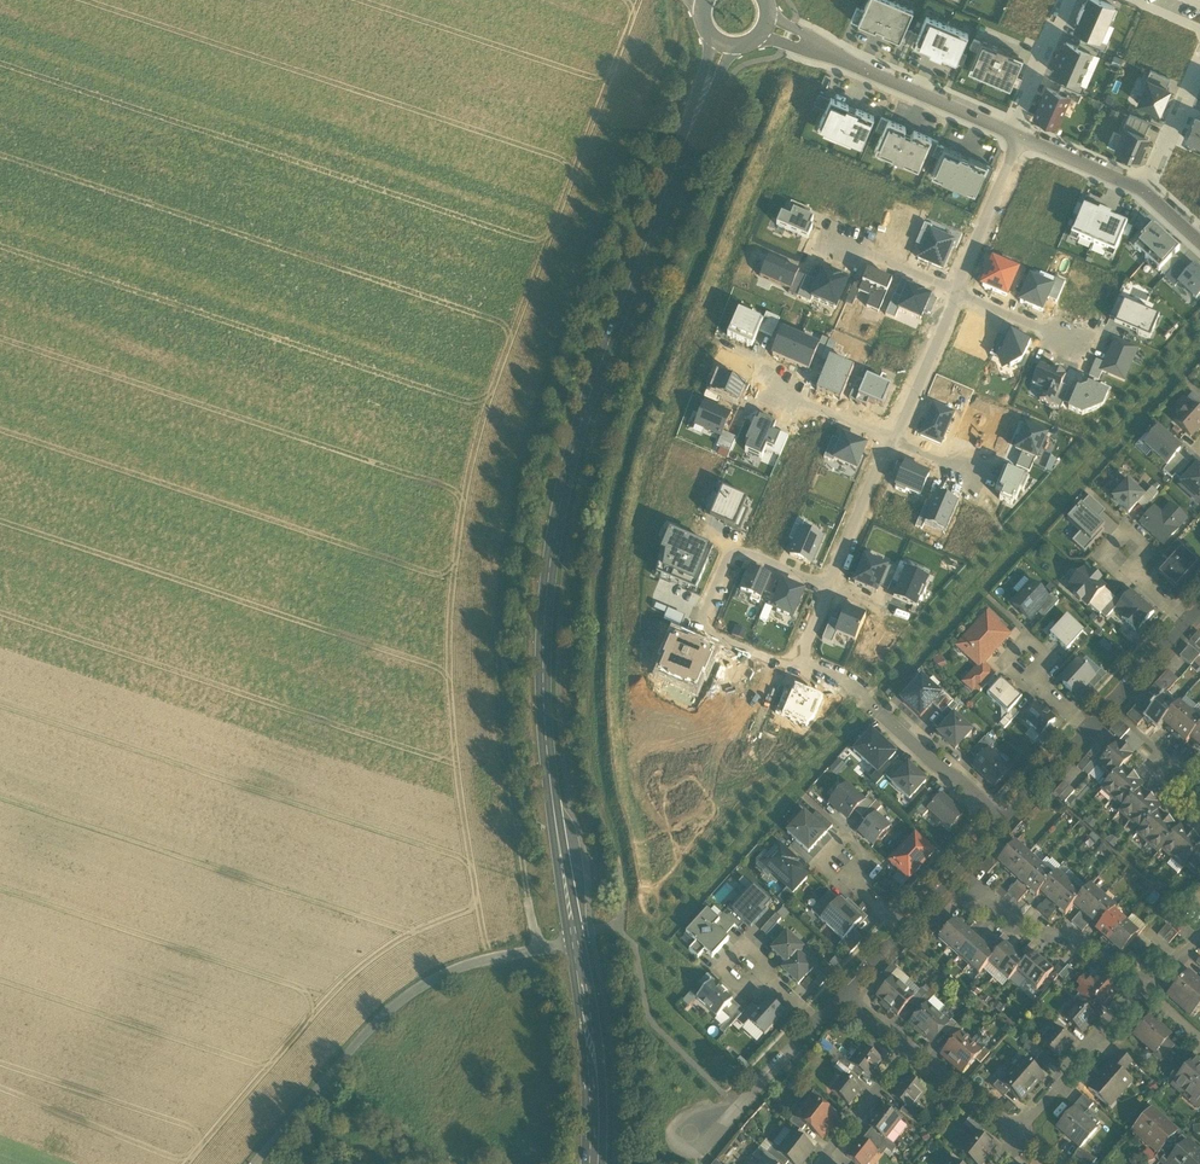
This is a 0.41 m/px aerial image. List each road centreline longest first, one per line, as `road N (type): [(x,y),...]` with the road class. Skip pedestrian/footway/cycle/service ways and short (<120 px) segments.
road 1 (tertiary): [(590,1163),(586,1002),(548,769),(542,656),(549,570),(585,407),(723,43)]
road 2 (track): [(536,951),(498,648),(510,534),(536,417),(692,0)]
road 3 (track): [(620,934),(624,892),(588,754),(592,594),(609,477),(792,0)]
road 4 (track): [(574,936),(466,966),(407,998),(372,1027),(255,1163)]
road 5 (residential): [(828,587),(736,549),(699,628),(782,666)]
road 6 (residential): [(768,23),(1012,131)]
road 7 (residential): [(1020,1134),(1141,991)]
road 8 (residential): [(1004,825),(878,708)]
road 9 (residential): [(1141,991),(1104,958),(990,914)]
road 10 (residential): [(1023,136),(955,292)]
road 11 (residential): [(695,1140),(740,1110),(818,1026)]
road 12 (residential): [(891,439),(828,587)]
road 13 (residential): [(955,292),(891,439)]
road 14 (residential): [(1090,731),(1189,623)]
road 15 (residential): [(912,1051),(820,1163)]
road 16 (residential): [(906,931),(1004,825)]
road 17 (residential): [(955,292),(1087,348)]
road 18 (residential): [(760,382),(891,439)]
road 19 (residential): [(1012,131),(1068,0)]
road 20 (residential): [(825,237),(955,292)]
road 21 (residential): [(1145,189),(1199,59)]
road 22 (residential): [(912,1051),(1020,1134)]
road 23 (residential): [(1023,136),(1145,189)]
road 24 (residential): [(1004,825),(1090,731)]

